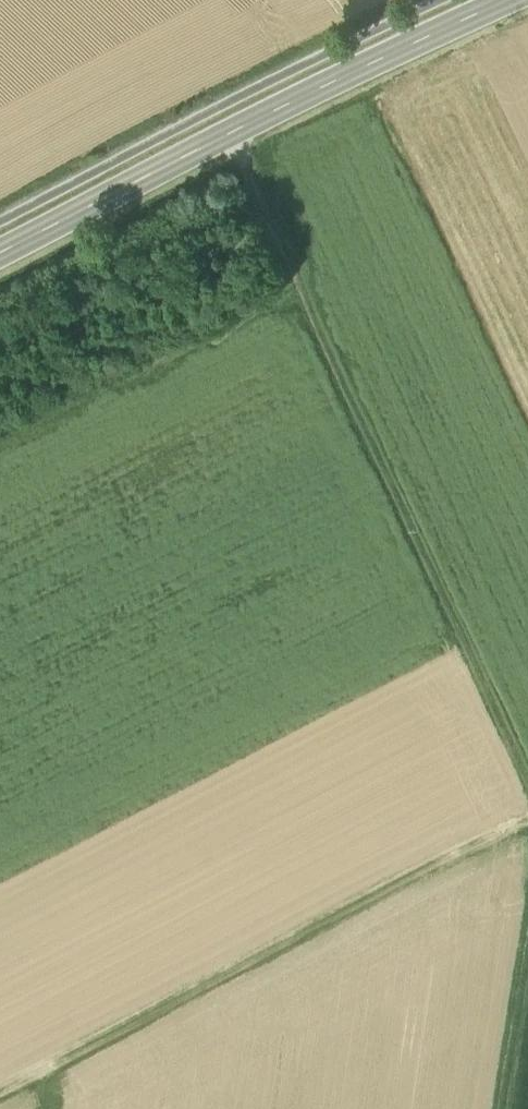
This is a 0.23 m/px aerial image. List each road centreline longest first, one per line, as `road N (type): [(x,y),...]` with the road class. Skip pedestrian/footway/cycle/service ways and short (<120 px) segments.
road 1 (track): [(227,134),(527,782)]
road 2 (track): [(527,815),(0,1090)]
road 3 (secondary): [(0,253),(227,134),(515,0)]
road 4 (track): [(527,935),(501,1108)]

